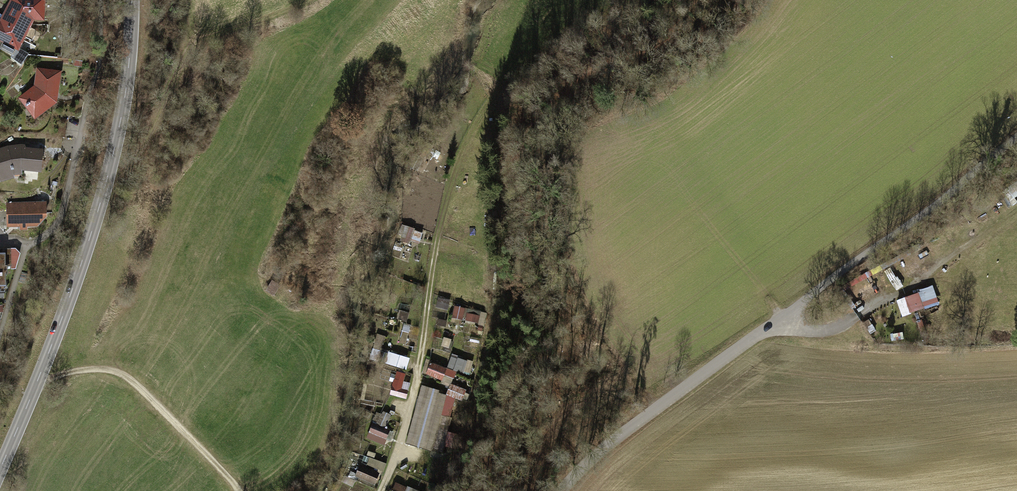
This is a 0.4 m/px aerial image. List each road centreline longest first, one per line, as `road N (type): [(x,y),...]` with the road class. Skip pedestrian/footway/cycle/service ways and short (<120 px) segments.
road 1 (unclassified): [(1016,148),(659,414),(575,490)]
road 2 (secondary): [(0,466),(71,301),(112,172),(132,0)]
road 3 (track): [(379,490),(405,440),(459,160),(485,93)]
road 4 (track): [(109,184),(146,142),(196,44),(308,0)]
road 5 (track): [(234,490),(140,381),(105,369),(37,386)]
road 6 (track): [(776,325),(650,136)]
road 7 (track): [(288,490),(303,480),(329,414),(338,331)]

